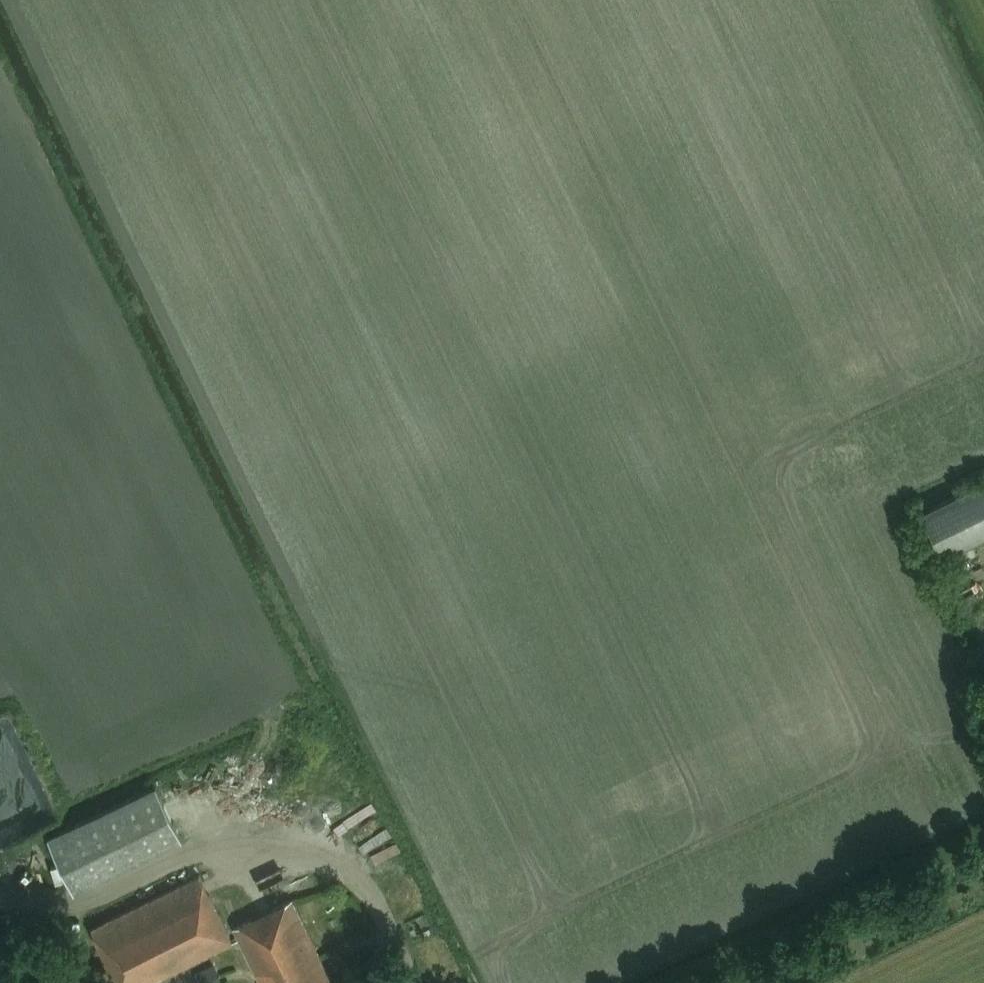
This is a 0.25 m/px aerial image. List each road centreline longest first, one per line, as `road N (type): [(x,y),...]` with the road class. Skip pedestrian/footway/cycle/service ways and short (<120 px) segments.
road 1 (unclassified): [(740,982),(983,866)]

